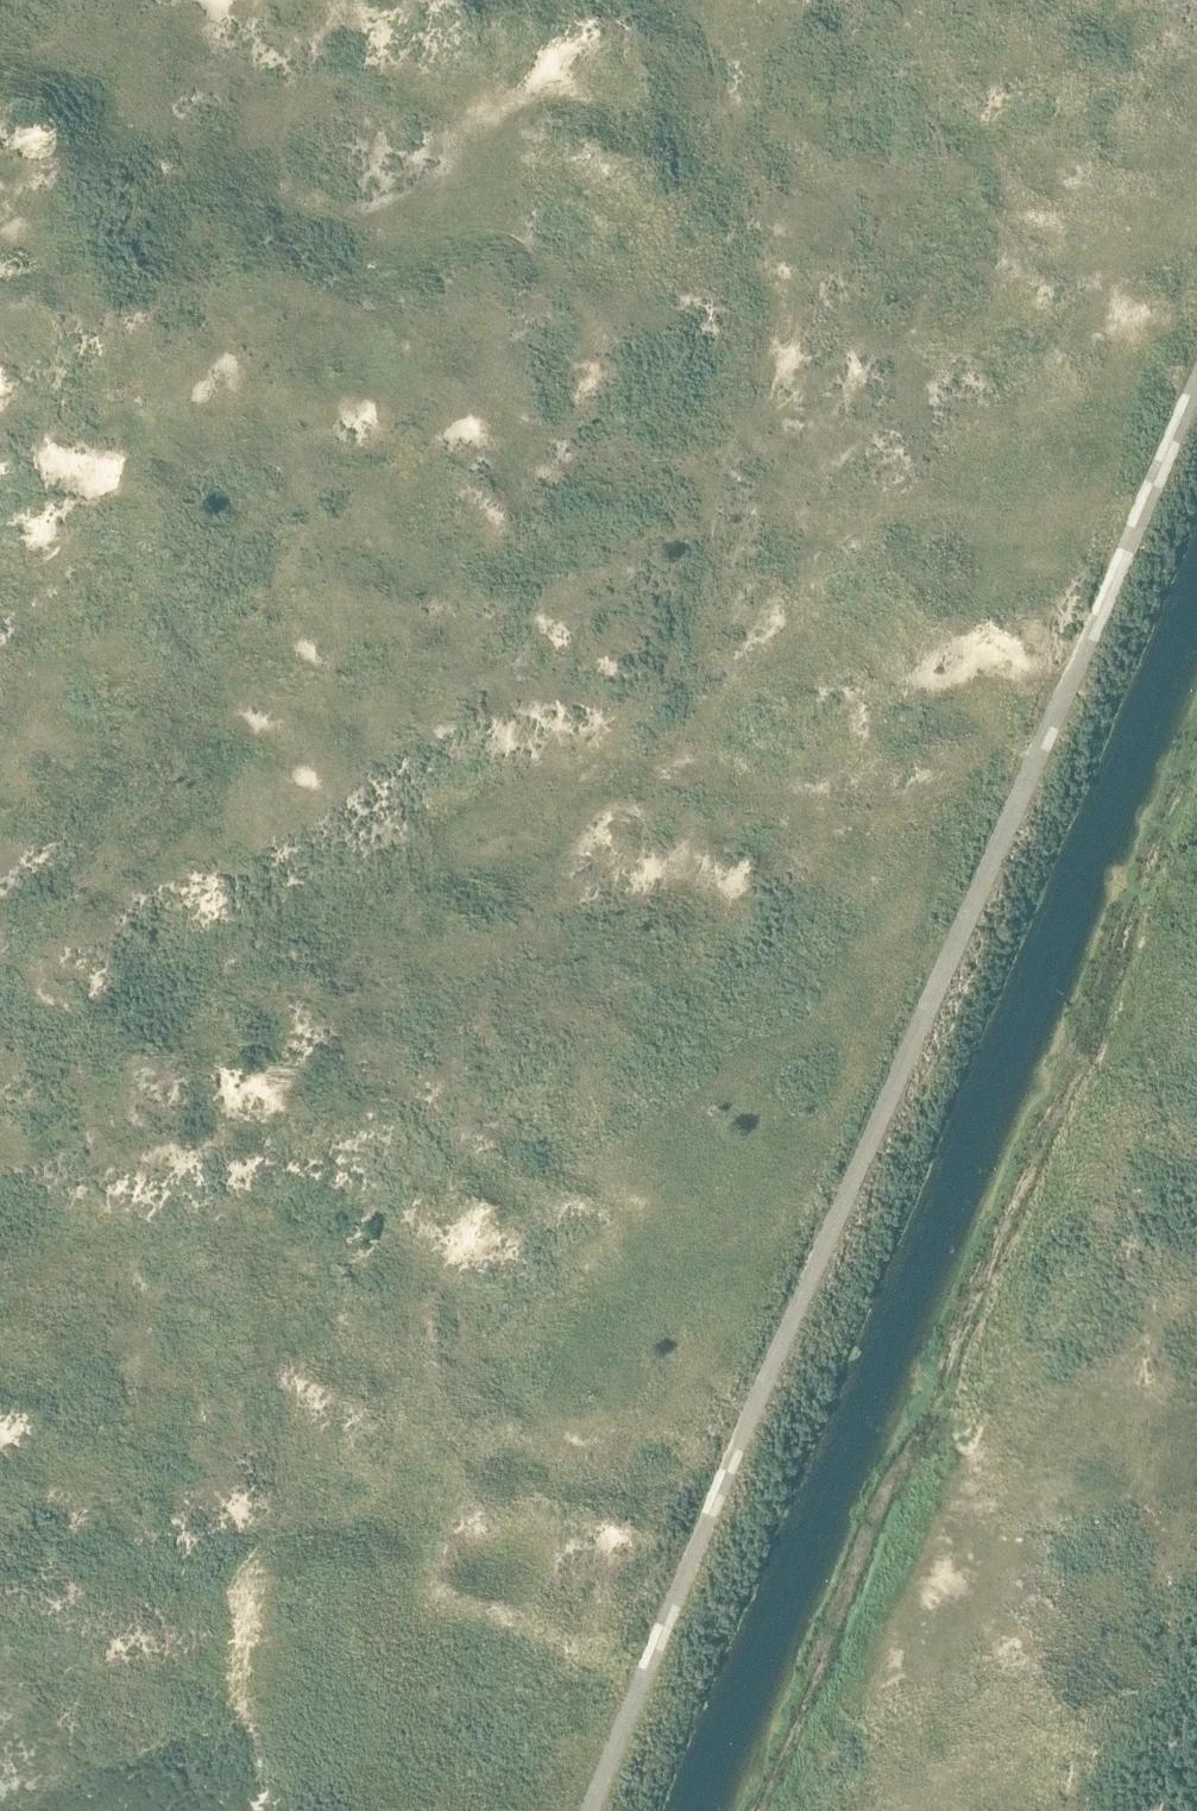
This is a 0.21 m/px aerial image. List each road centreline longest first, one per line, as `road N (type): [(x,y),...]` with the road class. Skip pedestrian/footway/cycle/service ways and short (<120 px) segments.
road 1 (track): [(591,1810),(734,1451),(1196,386)]
road 2 (track): [(1196,737),(990,1270),(758,1810)]

